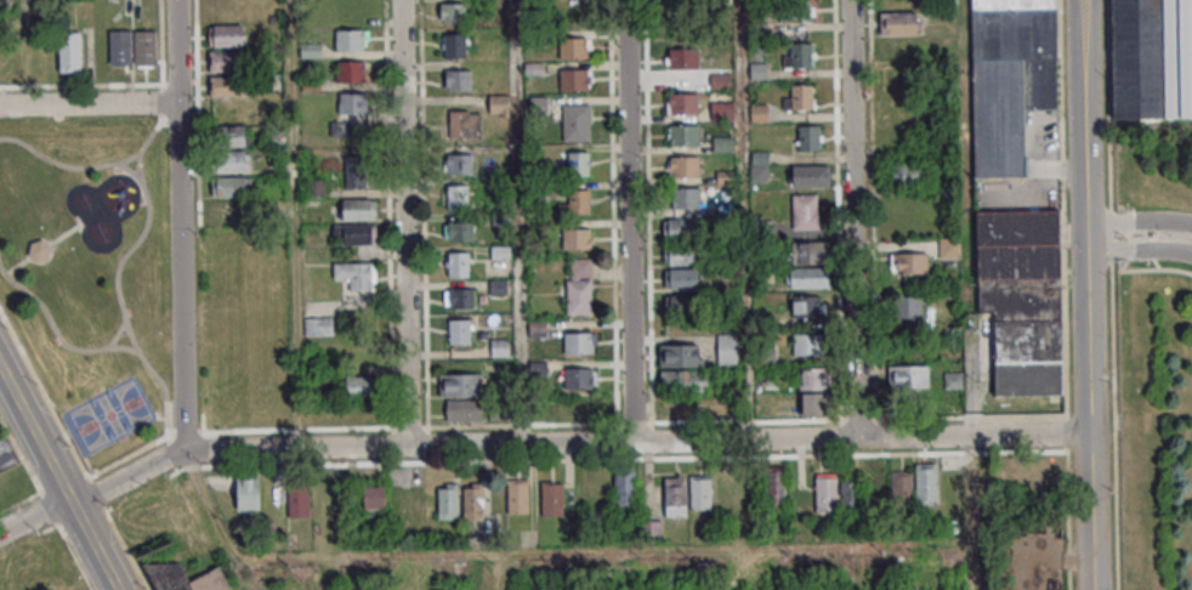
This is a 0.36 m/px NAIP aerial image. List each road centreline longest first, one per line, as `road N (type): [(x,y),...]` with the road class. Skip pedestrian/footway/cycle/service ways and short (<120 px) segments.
road 1 (residential): [(1089,435),(198,449),(166,456),(0,537)]
road 2 (residential): [(175,0),(183,452)]
road 3 (residential): [(408,447),(400,0)]
road 4 (residential): [(623,0),(631,443)]
road 5 (residential): [(856,438),(850,0)]
road 6 (tertiary): [(1091,589),(1085,221)]
road 7 (secondary): [(116,589),(0,371)]
road 8 (tertiary): [(1085,221),(1080,0)]
road 9 (residential): [(0,106),(177,102)]

